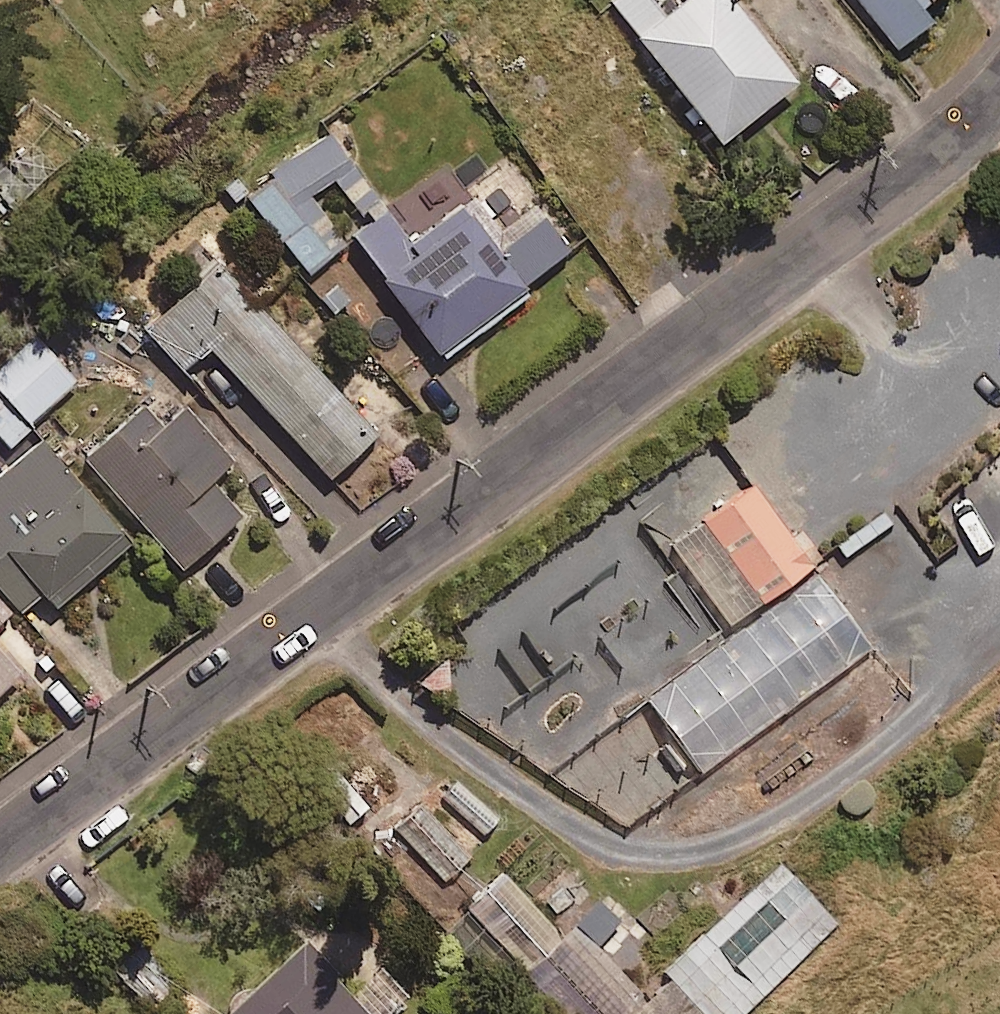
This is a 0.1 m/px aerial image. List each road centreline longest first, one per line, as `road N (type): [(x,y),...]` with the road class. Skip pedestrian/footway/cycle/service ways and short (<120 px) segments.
road 1 (tertiary): [(0,846),(944,152),(999,96)]

